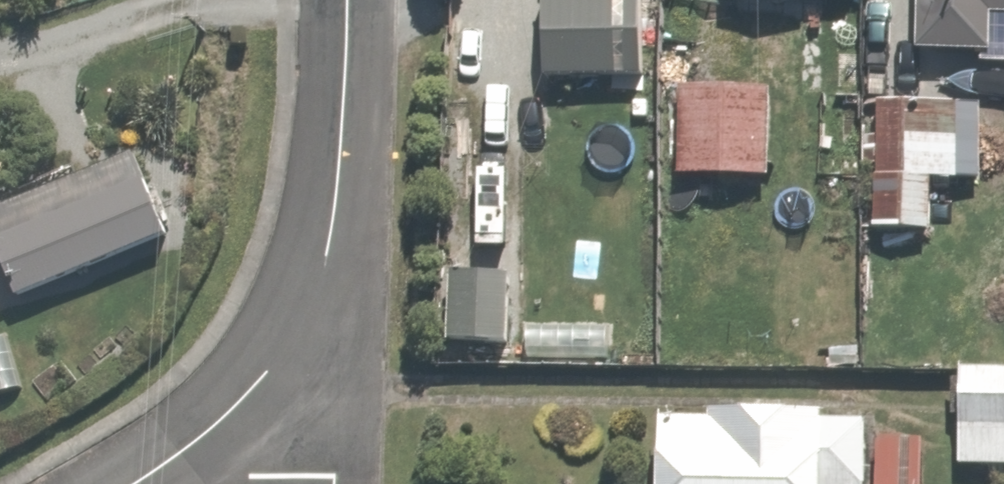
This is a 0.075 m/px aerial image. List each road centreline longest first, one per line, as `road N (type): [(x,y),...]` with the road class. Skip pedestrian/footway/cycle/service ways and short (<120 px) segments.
road 1 (residential): [(306,327),(341,239),(356,0)]
road 2 (residential): [(148,483),(222,434),(306,327)]
road 3 (residential): [(346,483),(338,417),(306,327)]

